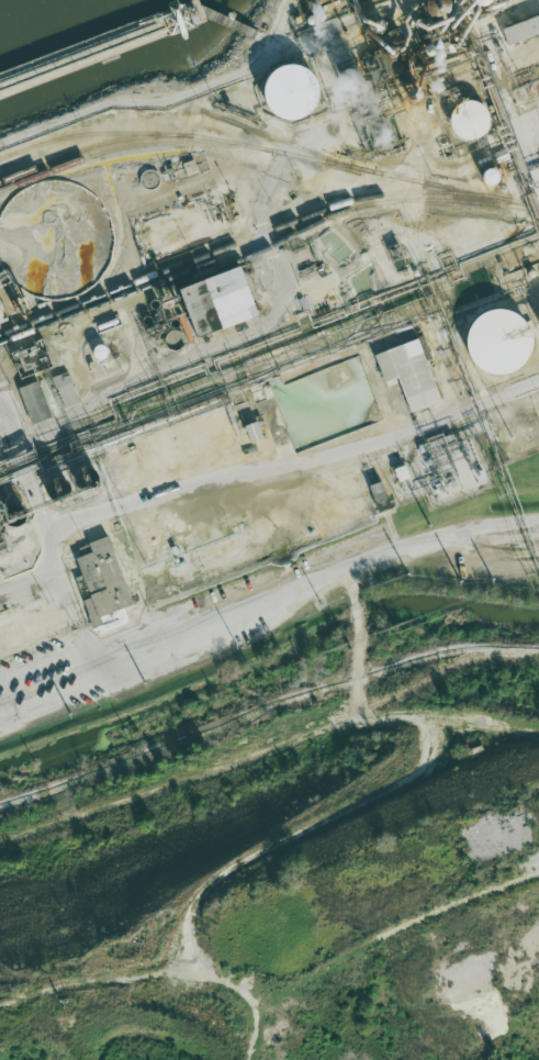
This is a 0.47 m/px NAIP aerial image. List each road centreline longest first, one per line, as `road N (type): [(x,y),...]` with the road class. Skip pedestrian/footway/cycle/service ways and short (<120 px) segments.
road 1 (track): [(0,848),(361,717)]
road 2 (track): [(538,733),(409,723)]

